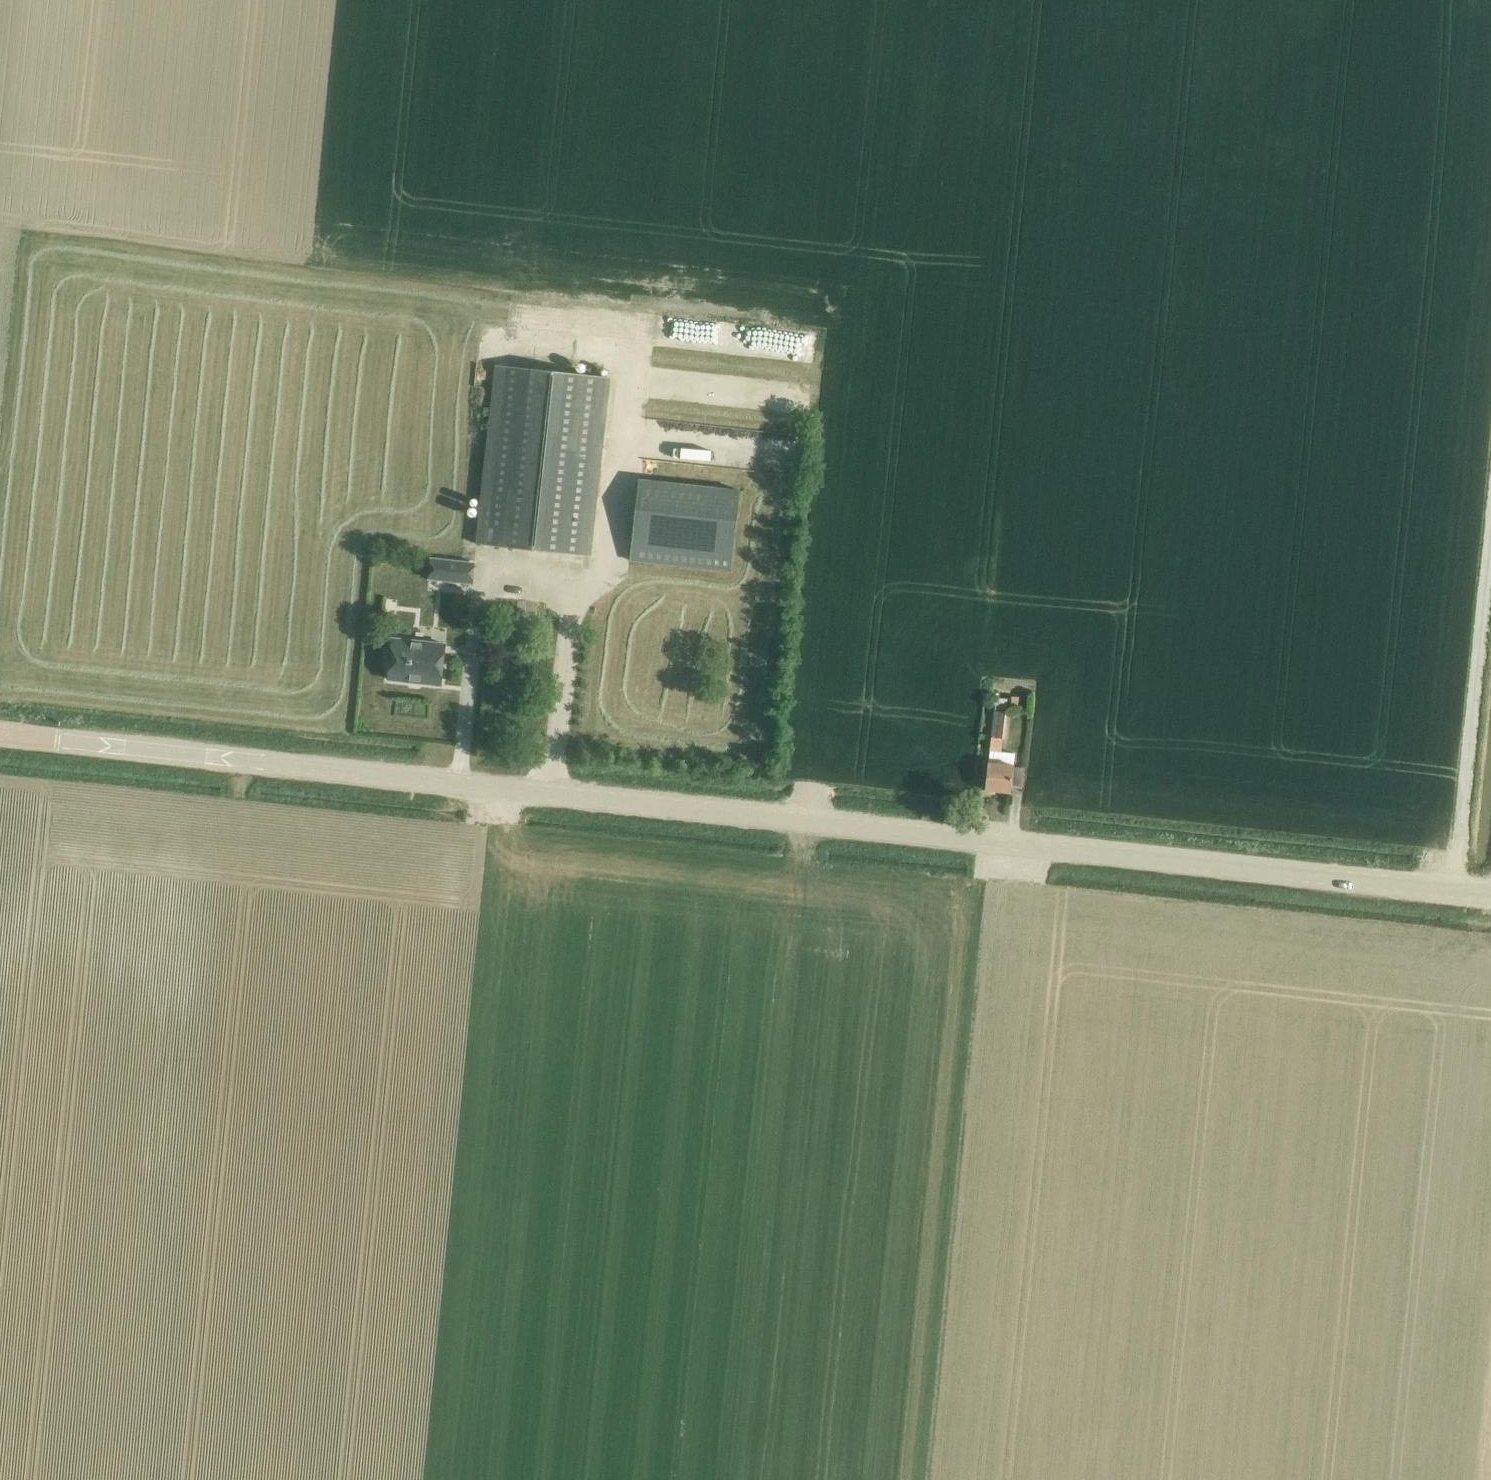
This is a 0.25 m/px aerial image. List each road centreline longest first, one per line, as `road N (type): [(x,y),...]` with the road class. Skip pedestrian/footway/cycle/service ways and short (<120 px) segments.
road 1 (tertiary): [(1490,896),(0,735)]

